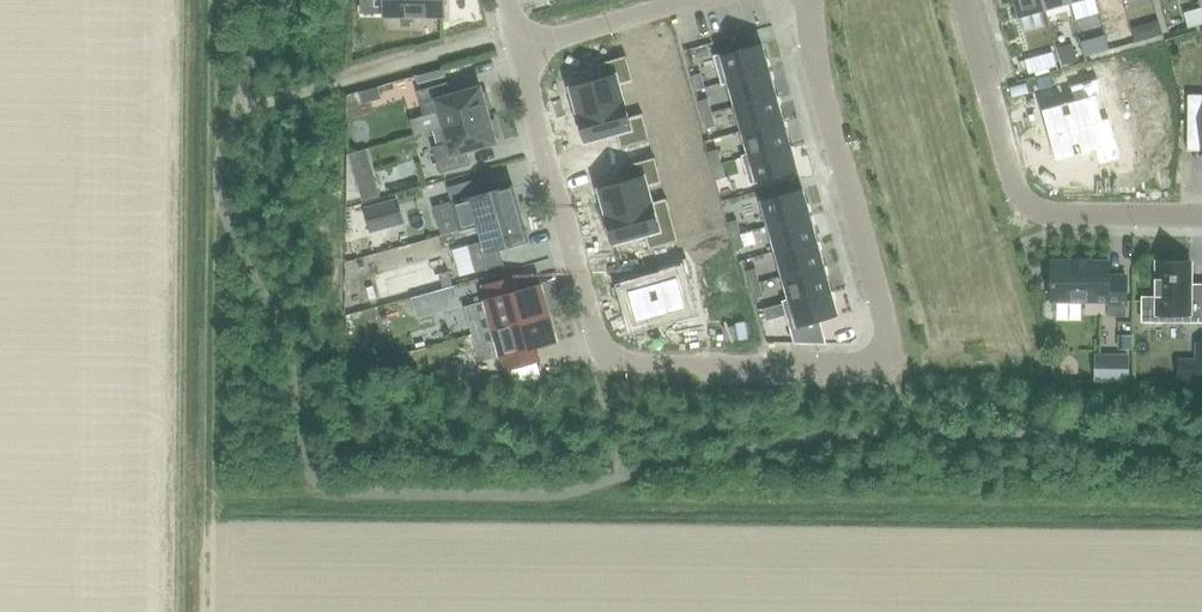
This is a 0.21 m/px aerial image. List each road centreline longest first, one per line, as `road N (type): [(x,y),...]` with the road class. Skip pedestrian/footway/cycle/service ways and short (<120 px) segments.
road 1 (residential): [(808,0),(812,53),(893,352),(884,364),(604,360),(518,50)]
road 2 (residential): [(962,0),(1024,205),(1048,213),(1201,215)]
road 3 (residential): [(518,50),(700,0)]

